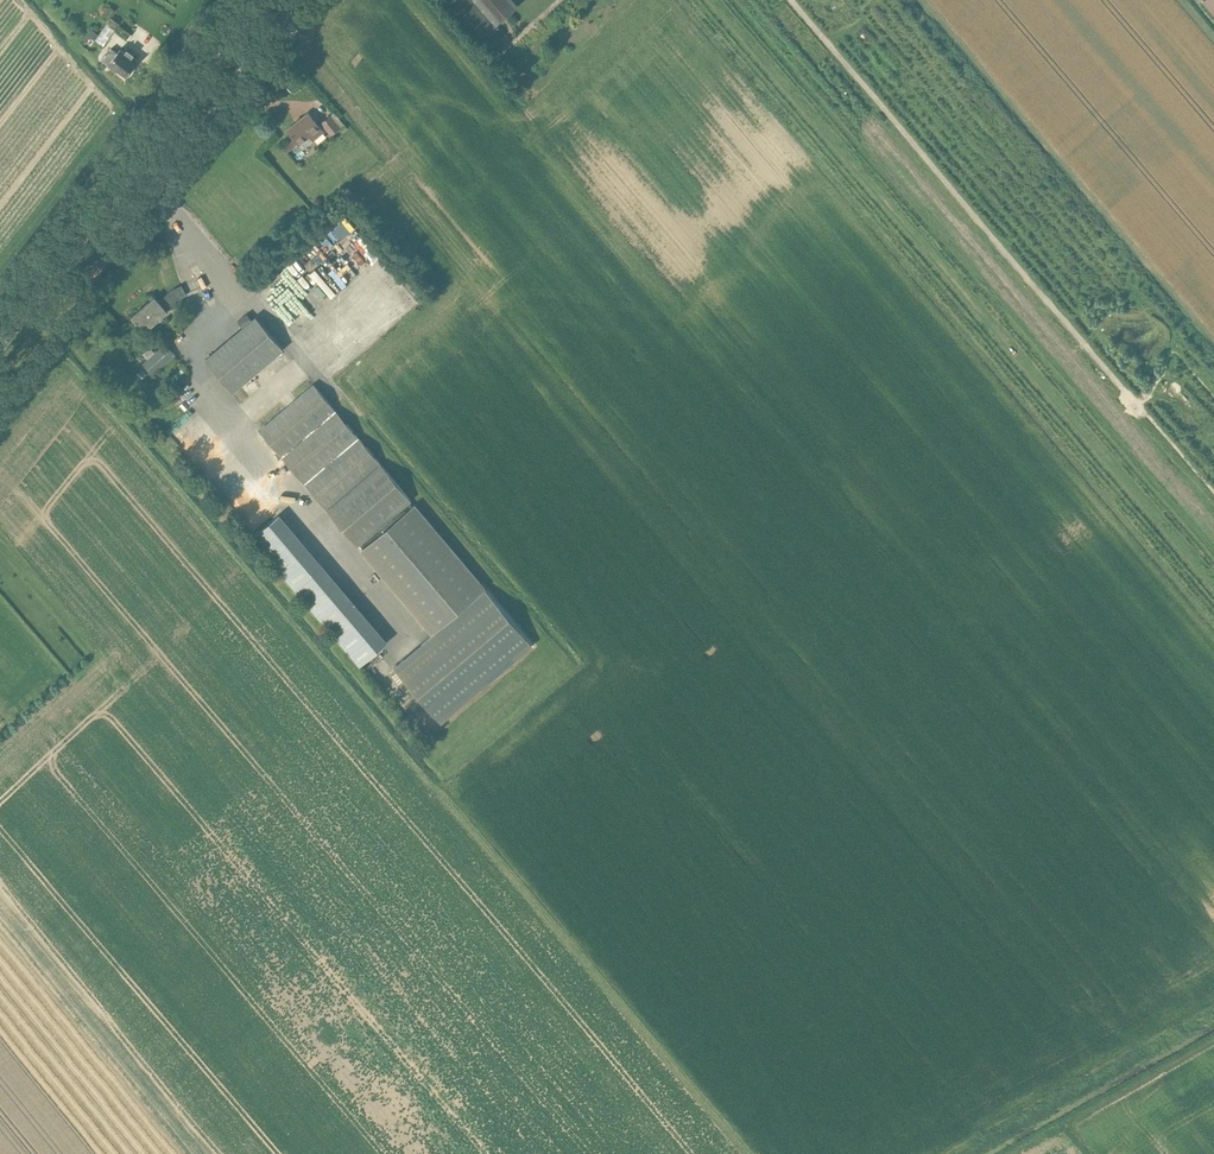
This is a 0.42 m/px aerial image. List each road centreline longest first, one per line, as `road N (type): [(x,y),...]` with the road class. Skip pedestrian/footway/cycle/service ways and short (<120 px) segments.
road 1 (residential): [(67,258),(92,249),(151,189),(298,0)]
road 2 (secondary): [(67,258),(266,0)]

